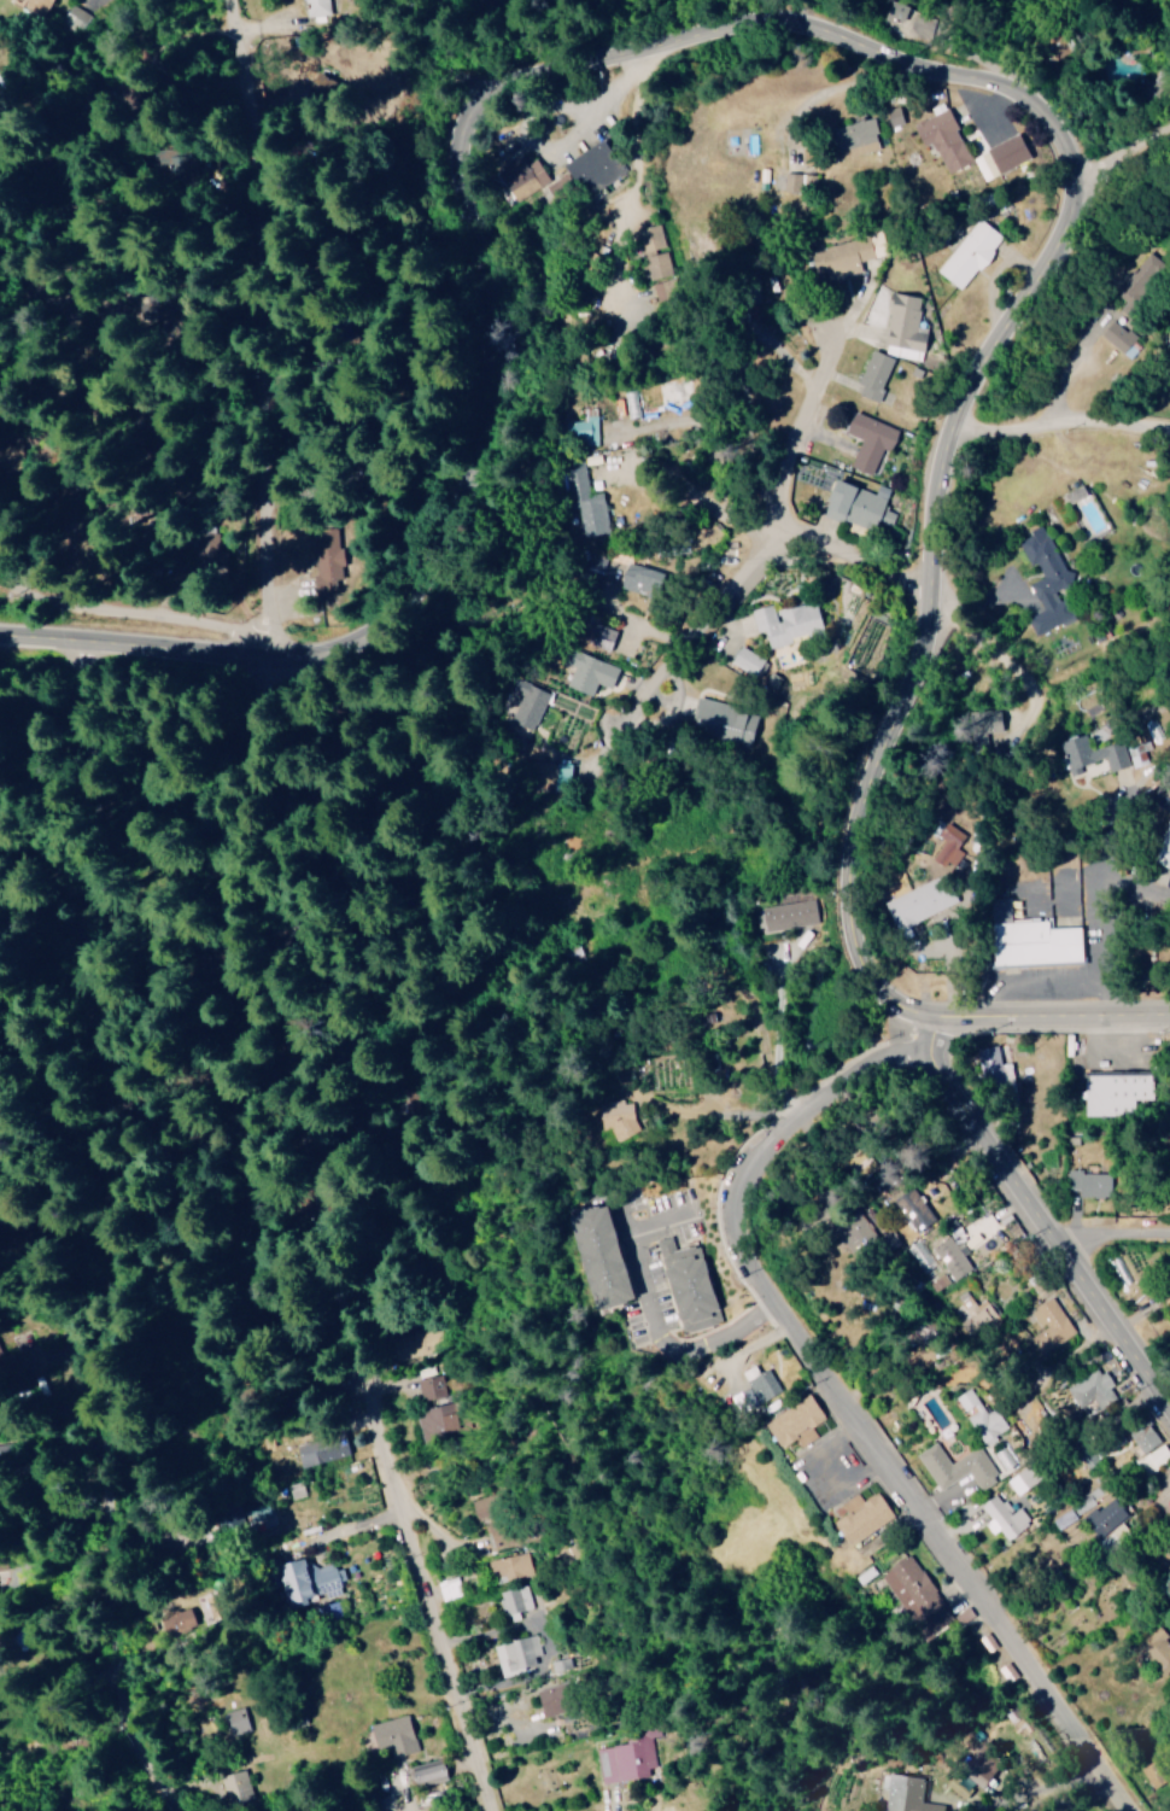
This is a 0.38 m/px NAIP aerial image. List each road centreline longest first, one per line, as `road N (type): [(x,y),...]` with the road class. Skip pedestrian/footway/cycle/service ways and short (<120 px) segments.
road 1 (secondary): [(920,1023),(894,1009),(870,977),(849,899),(849,857),(934,639),(931,591),(955,445),(1088,232),(1083,165),(1054,110),(1019,81),(902,57),(759,10),(714,23),(671,49),(480,88),(457,156),(457,198),(485,325),(479,397),(451,479),(345,608),(311,637),(255,647),(0,635)]
road 2 (residential): [(476,1764),(326,1755),(193,1775),(140,1757),(101,1710),(134,1612),(124,1536),(121,872),(98,829),(84,695),(118,677),(248,685)]
road 3 (residential): [(489,1810),(369,1404),(239,889),(234,770),(255,647)]
road 4 (residential): [(1130,1810),(953,1565),(737,1240),(737,1197),(833,1083),(865,1062),(925,1055)]
road 5 (residential): [(255,647),(267,592),(242,297),(257,165),(250,0)]
road 6 (tertiary): [(1169,1402),(925,1055),(920,1023)]
road 7 (residential): [(17,548),(25,211),(0,161)]
road 8 (residential): [(931,591),(912,594),(815,549),(737,527),(627,452),(615,422)]
road 9 (residential): [(124,1536),(168,1536),(255,1505),(277,1540),(300,1544),(379,1525),(399,1507)]
road 10 (residential): [(267,592),(201,592),(17,548),(0,536)]
road 11 (secondary): [(1169,1016),(920,1023)]
road 12 (residential): [(788,539),(782,483),(830,366),(821,321)]
road 13 (residential): [(964,430),(1121,425),(1169,434)]
road 14 (residential): [(788,539),(712,621),(633,630)]
road 15 (residential): [(1117,1322),(1049,1374),(1018,1410)]

